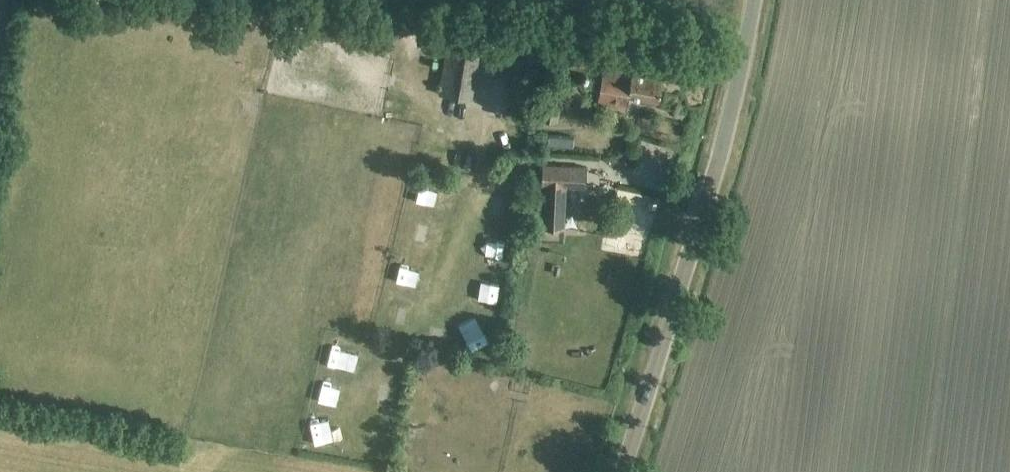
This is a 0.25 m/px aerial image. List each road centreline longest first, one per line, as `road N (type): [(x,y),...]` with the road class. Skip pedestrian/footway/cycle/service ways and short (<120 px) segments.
road 1 (unclassified): [(622,471),(717,162),(753,0)]

